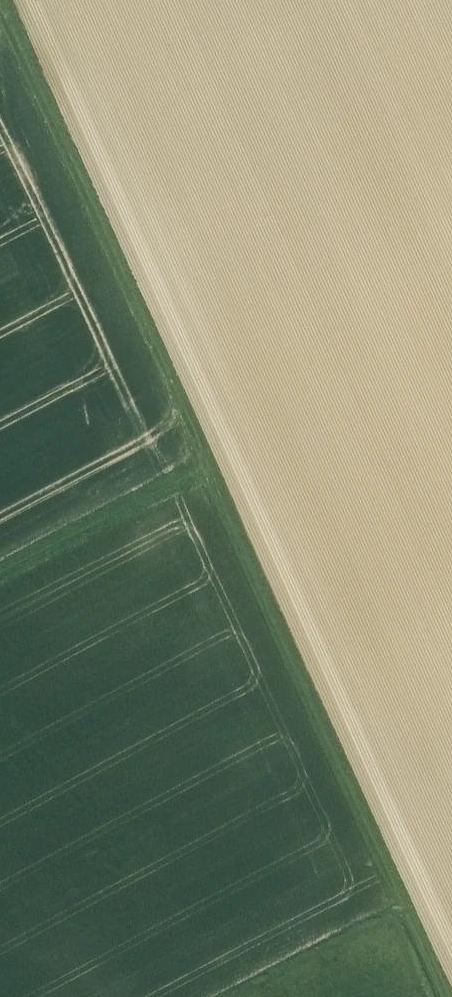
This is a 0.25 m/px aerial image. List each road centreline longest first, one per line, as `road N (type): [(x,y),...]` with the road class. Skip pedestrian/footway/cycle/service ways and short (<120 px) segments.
road 1 (track): [(446,996),(3,0)]

